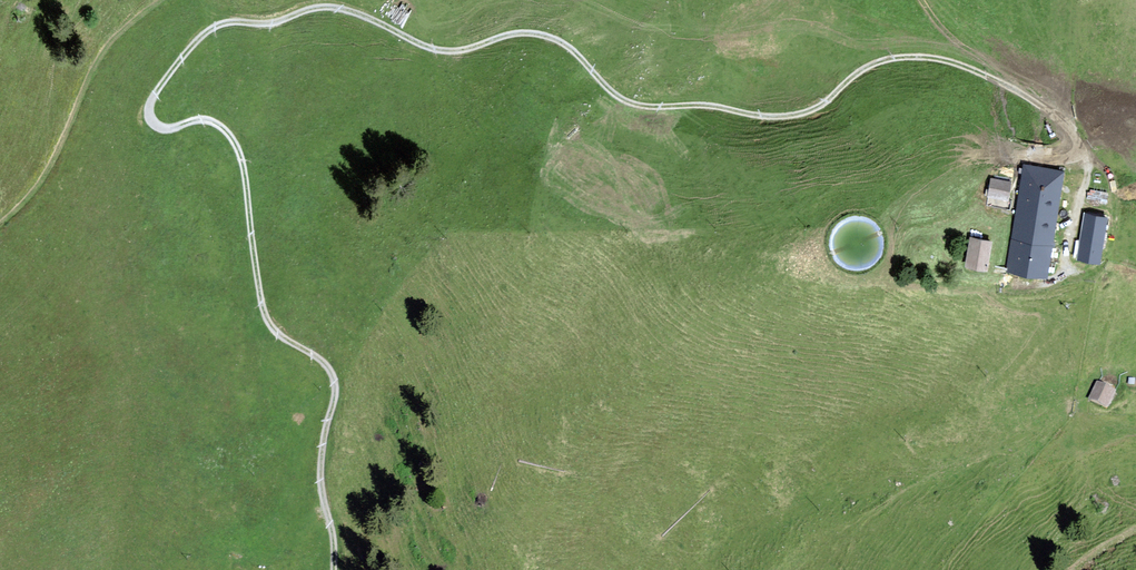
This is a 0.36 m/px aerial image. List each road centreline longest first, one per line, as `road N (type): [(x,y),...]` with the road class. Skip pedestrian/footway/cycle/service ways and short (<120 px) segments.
road 1 (track): [(335,569),(321,491),(335,376),(281,334),(262,303),(236,142),(219,124),(198,119),(156,129),(149,114),(192,46),(220,24),(281,25),(326,6),(461,51),(533,30),(560,40),(635,104),(750,114),(811,109),(888,58),(945,59),(1040,103),(1071,126),(1085,153),(1086,190),(1056,279)]
road 2 (track): [(157,0),(105,49),(42,186),(0,229)]

